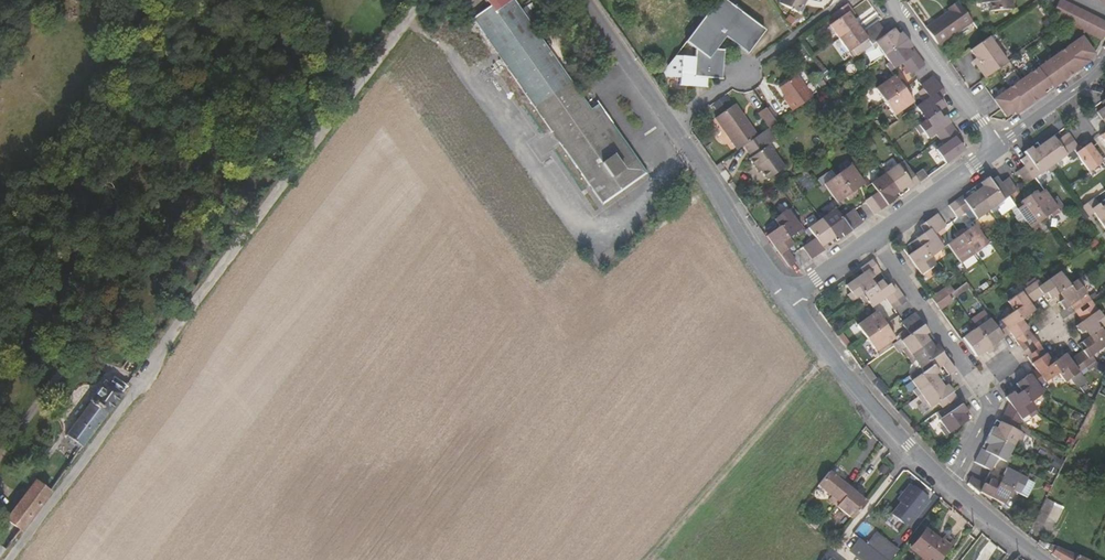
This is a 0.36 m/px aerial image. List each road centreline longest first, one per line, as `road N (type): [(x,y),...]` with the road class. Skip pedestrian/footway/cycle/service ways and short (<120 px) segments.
road 1 (unclassified): [(418,0),(125,404)]
road 2 (residential): [(951,487),(987,412),(986,397),(874,239)]
road 3 (track): [(830,356),(650,559)]
road 4 (residential): [(951,487),(788,300)]
road 5 (residential): [(788,300),(670,124)]
road 6 (unclassified): [(6,559),(125,404)]
road 7 (residential): [(888,0),(995,148)]
road 8 (residential): [(995,148),(874,239)]
road 9 (residential): [(670,124),(585,0)]
road 10 (residential): [(1047,559),(951,487)]

